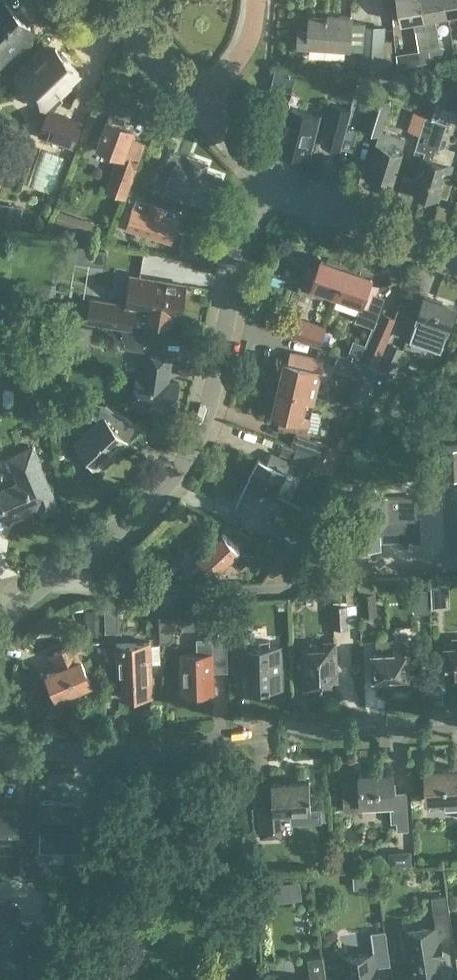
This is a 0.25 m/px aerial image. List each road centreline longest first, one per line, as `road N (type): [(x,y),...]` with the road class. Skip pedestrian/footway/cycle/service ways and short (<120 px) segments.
road 1 (residential): [(0,632),(172,485),(215,391),(242,251),(267,181)]
road 2 (residential): [(0,749),(143,749),(456,724)]
road 3 (residential): [(456,259),(267,181)]
road 4 (residential): [(199,111),(101,0)]
road 5 (residential): [(199,111),(242,61),(259,0)]

